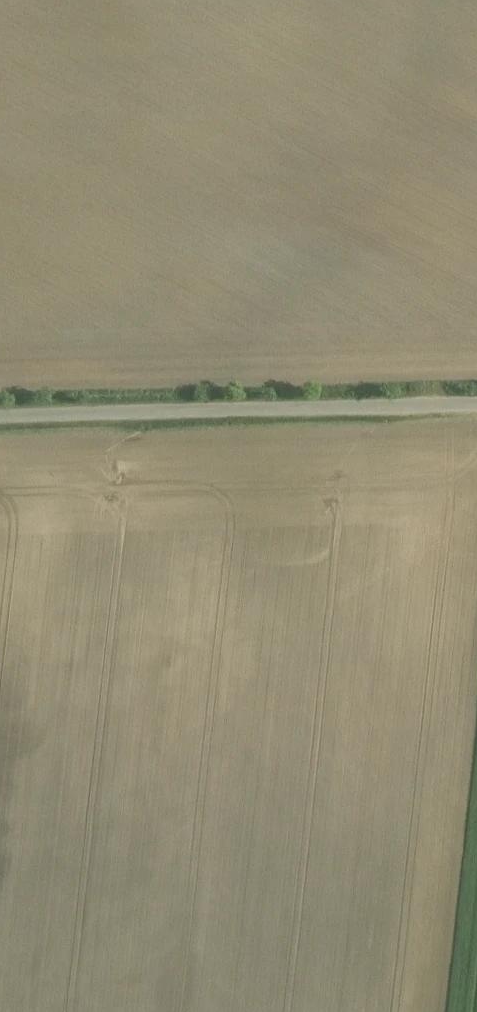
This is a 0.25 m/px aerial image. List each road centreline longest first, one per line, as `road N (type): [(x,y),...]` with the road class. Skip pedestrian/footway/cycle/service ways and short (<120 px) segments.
road 1 (unclassified): [(0,410),(476,399)]

